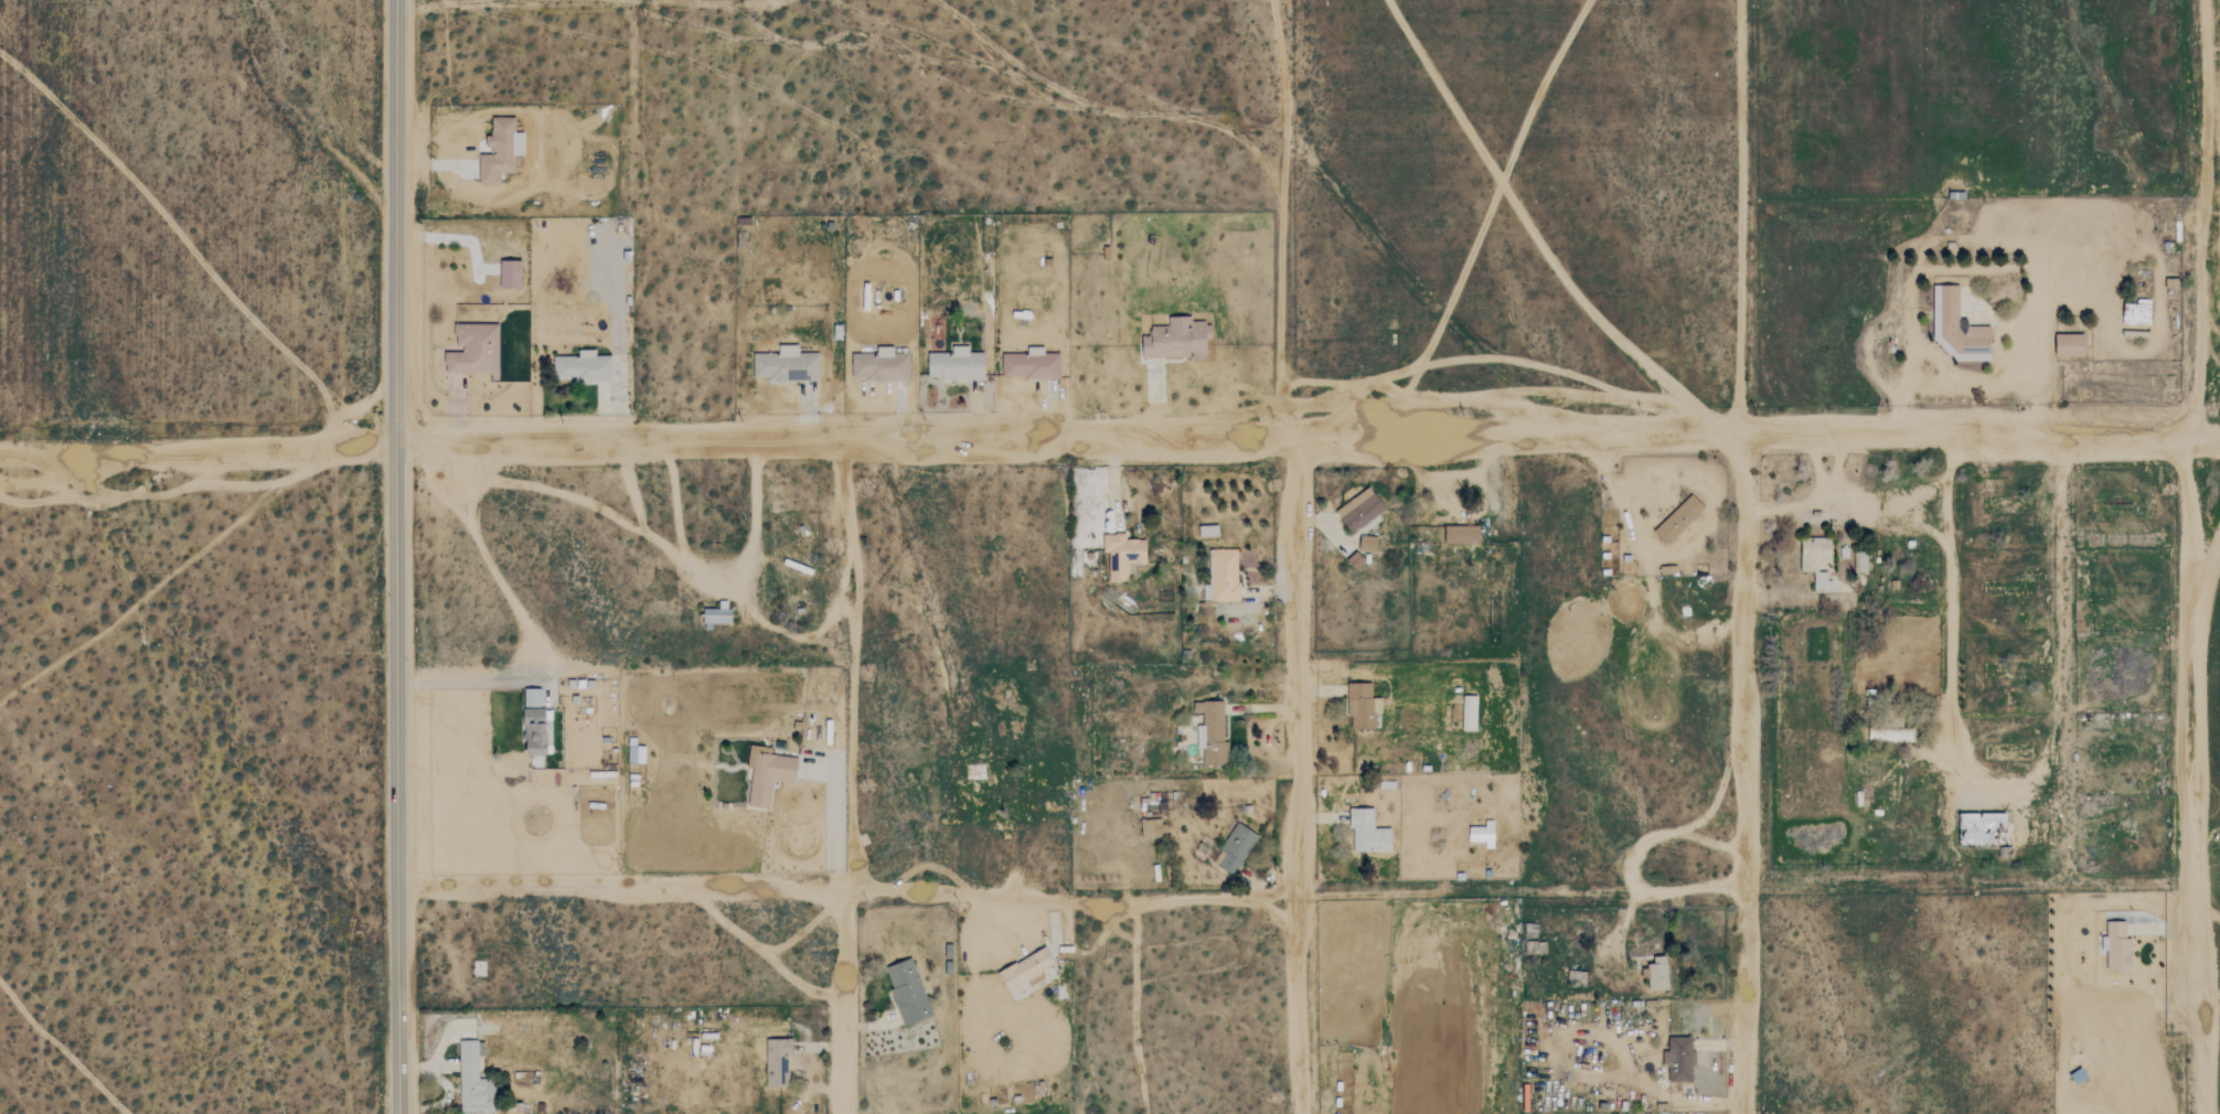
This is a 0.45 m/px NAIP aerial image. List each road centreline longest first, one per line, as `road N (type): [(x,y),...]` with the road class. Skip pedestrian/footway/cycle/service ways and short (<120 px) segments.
road 1 (residential): [(395,442),(1953,433),(2005,425),(2219,420)]
road 2 (track): [(1748,1113),(1740,0)]
road 3 (track): [(1293,895),(397,889)]
road 4 (track): [(2206,1113),(2191,899),(2185,457),(2200,420)]
road 5 (track): [(1293,1113),(1295,431)]
road 6 (track): [(844,1113),(844,892),(853,878),(844,439)]
road 7 (tertiary): [(400,1113),(395,442)]
road 8 (tertiary): [(395,442),(396,0)]
road 9 (track): [(2200,420),(2195,0)]
road 10 (track): [(0,447),(395,442)]
road 11 (track): [(844,892),(836,872),(834,768)]

